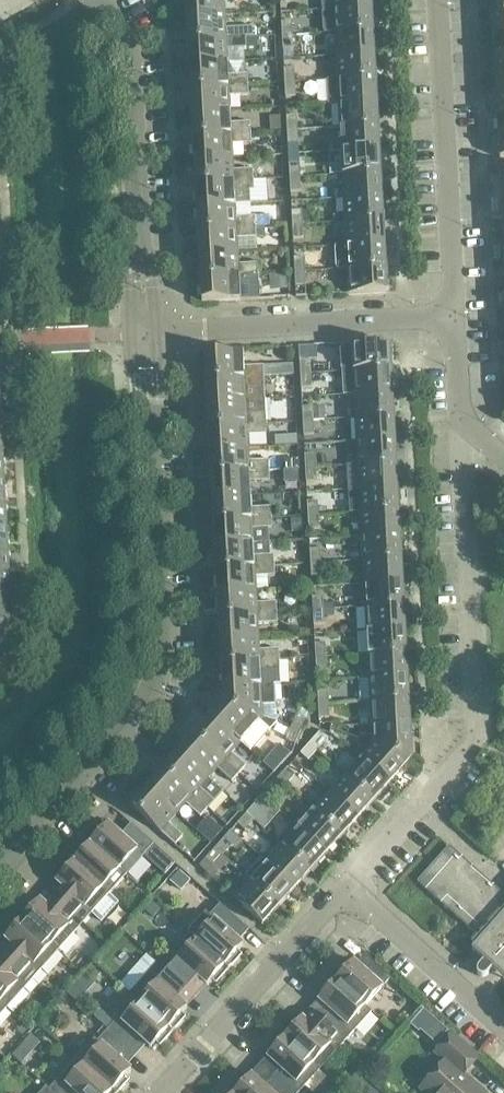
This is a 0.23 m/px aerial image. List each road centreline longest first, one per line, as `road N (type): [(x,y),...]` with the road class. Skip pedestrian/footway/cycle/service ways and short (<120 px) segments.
road 1 (residential): [(148,406),(166,674),(84,781),(0,871)]
road 2 (residential): [(346,883),(476,741),(462,422)]
road 3 (residential): [(455,316),(441,0)]
road 4 (residential): [(154,332),(455,316)]
road 5 (residential): [(346,883),(161,1092)]
road 6 (residential): [(139,264),(137,114),(126,41),(99,0)]
road 7 (residential): [(503,1024),(346,883)]

